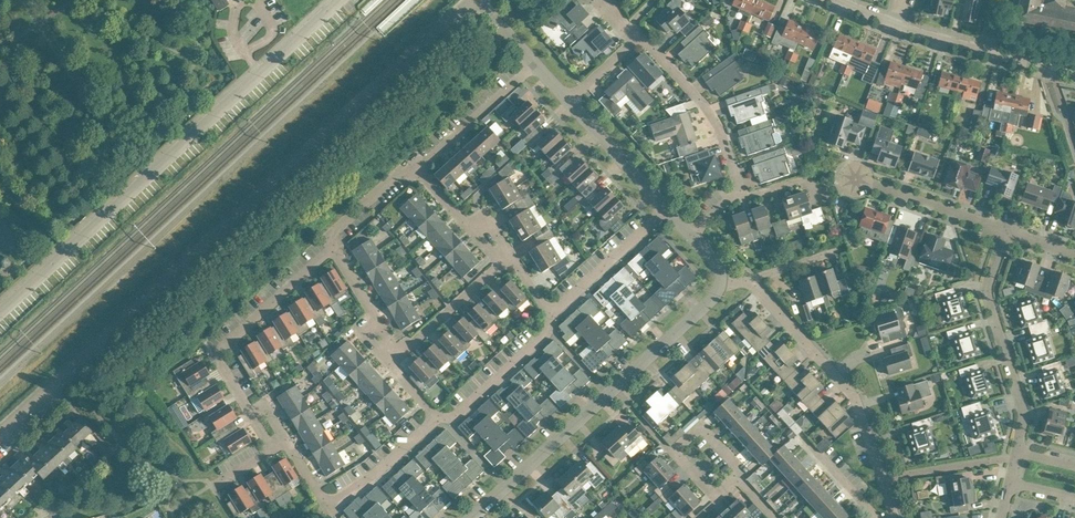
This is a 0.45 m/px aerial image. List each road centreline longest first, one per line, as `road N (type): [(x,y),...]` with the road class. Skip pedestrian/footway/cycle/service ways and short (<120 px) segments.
road 1 (residential): [(0,436),(474,0)]
road 2 (residential): [(0,308),(339,0)]
road 3 (residential): [(473,517),(723,282)]
road 4 (residential): [(284,439),(245,404),(227,367),(229,347),(332,244)]
road 5 (residential): [(882,478),(851,393),(753,282)]
road 6 (residential): [(1006,231),(988,295),(1024,403),(1020,454)]
road 7 (residential): [(284,439),(335,506),(436,419)]
road 8 (residential): [(640,39),(705,106),(740,191)]
road 9 (unclassified): [(1074,73),(898,27)]
road 10 (residential): [(735,477),(716,495),(675,450),(699,428),(740,472)]
road 11 (residential): [(436,419),(451,418),(549,333),(549,315)]
road 12 (residential): [(418,171),(540,65)]
road 13 (residential): [(1006,231),(855,180)]
road 14 (residential): [(389,361),(509,257)]
road 15 (residential): [(549,315),(665,208)]
road 16 (residential): [(665,208),(573,100)]
road 17 (residential): [(389,361),(375,316),(332,244)]
road 18 (residential): [(509,257),(418,171)]

